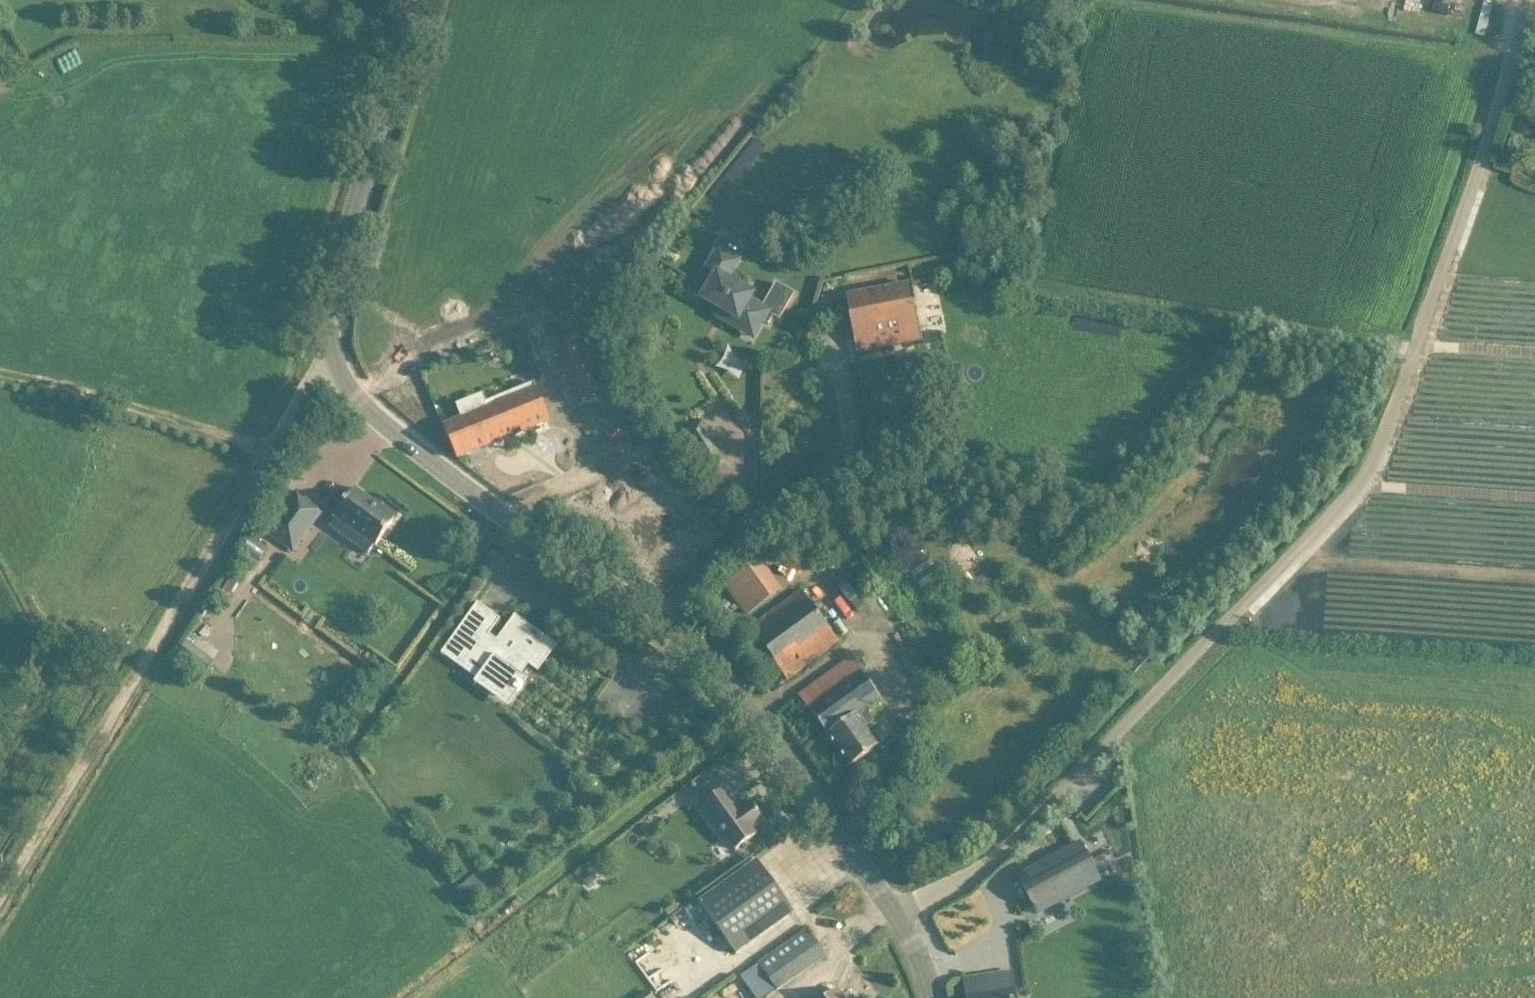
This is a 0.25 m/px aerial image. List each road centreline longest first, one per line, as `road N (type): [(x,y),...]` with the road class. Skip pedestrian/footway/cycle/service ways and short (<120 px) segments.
road 1 (tertiary): [(898,918),(700,653),(508,518),(364,406),(338,373),(327,351),(328,322),(413,0)]
road 2 (unclassified): [(898,918),(961,884),(1032,824),(1345,497),(1391,417),(1527,0)]
road 3 (track): [(0,895),(327,351)]
road 4 (track): [(0,373),(268,450)]

